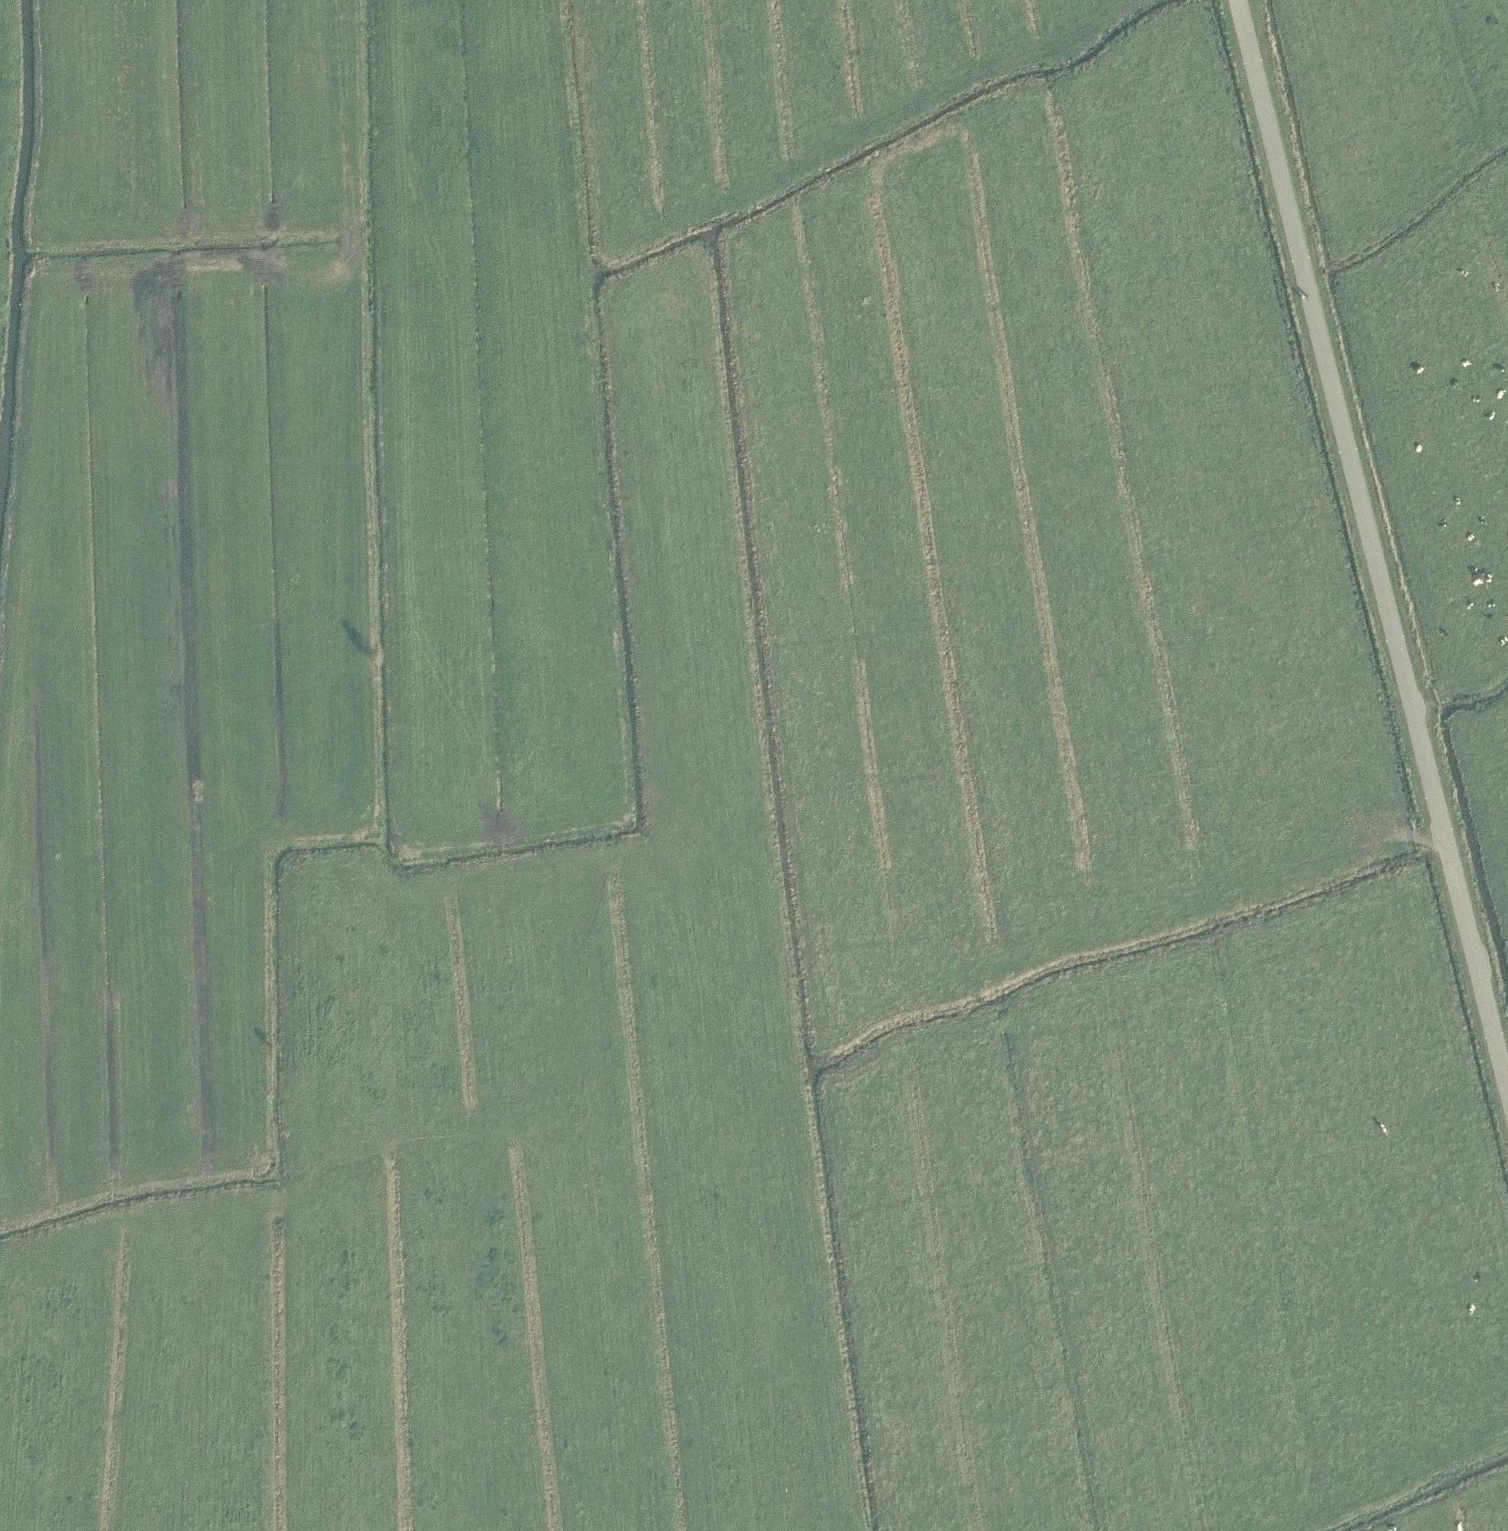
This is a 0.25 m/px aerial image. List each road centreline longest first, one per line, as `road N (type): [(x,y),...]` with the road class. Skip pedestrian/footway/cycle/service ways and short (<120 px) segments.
road 1 (unclassified): [(1231,0),(1507,1120)]

